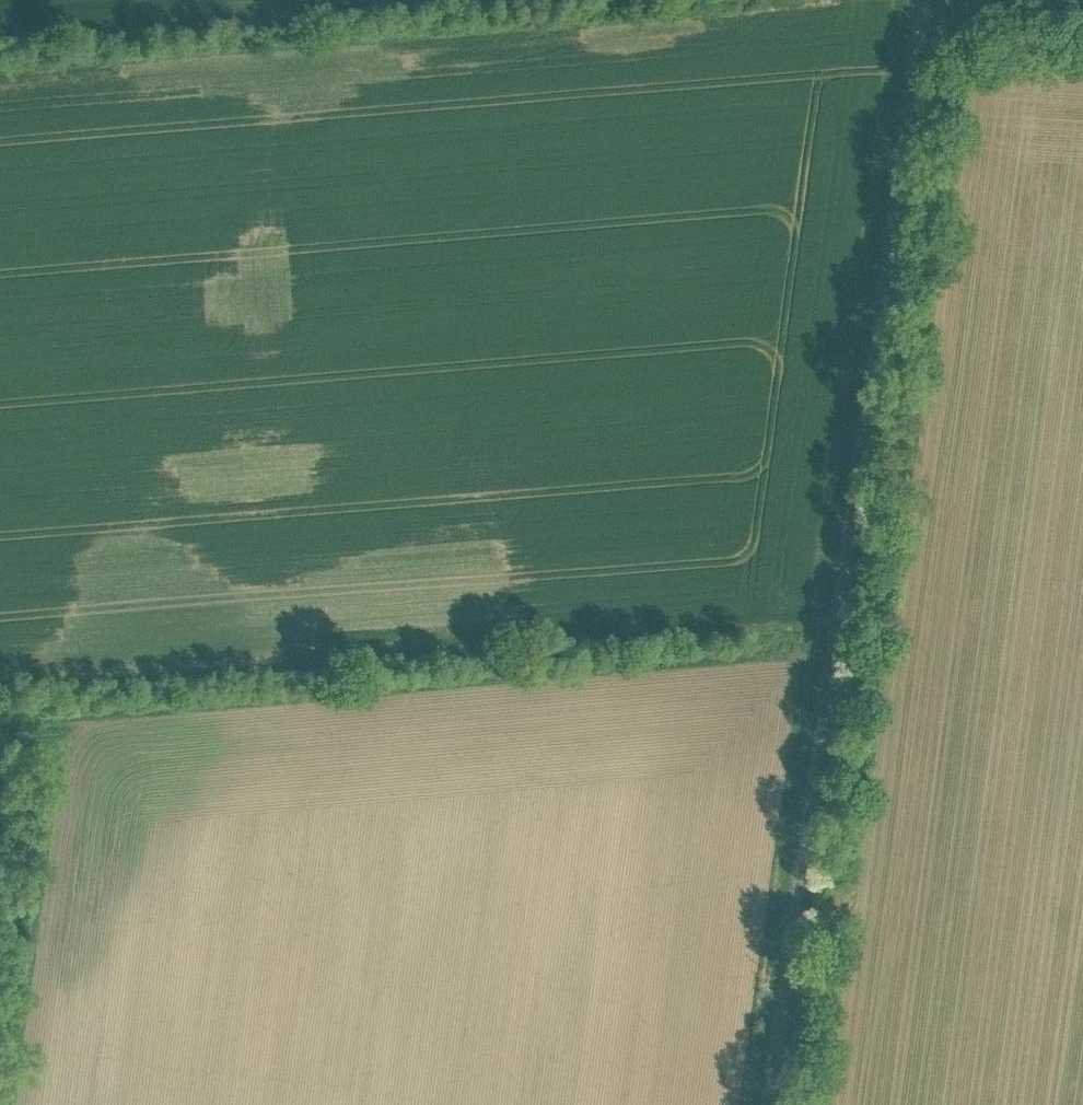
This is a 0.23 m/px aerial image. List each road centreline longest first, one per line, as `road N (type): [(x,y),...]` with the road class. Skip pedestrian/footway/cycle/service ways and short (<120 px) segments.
road 1 (unclassified): [(771,1104),(925,0)]

